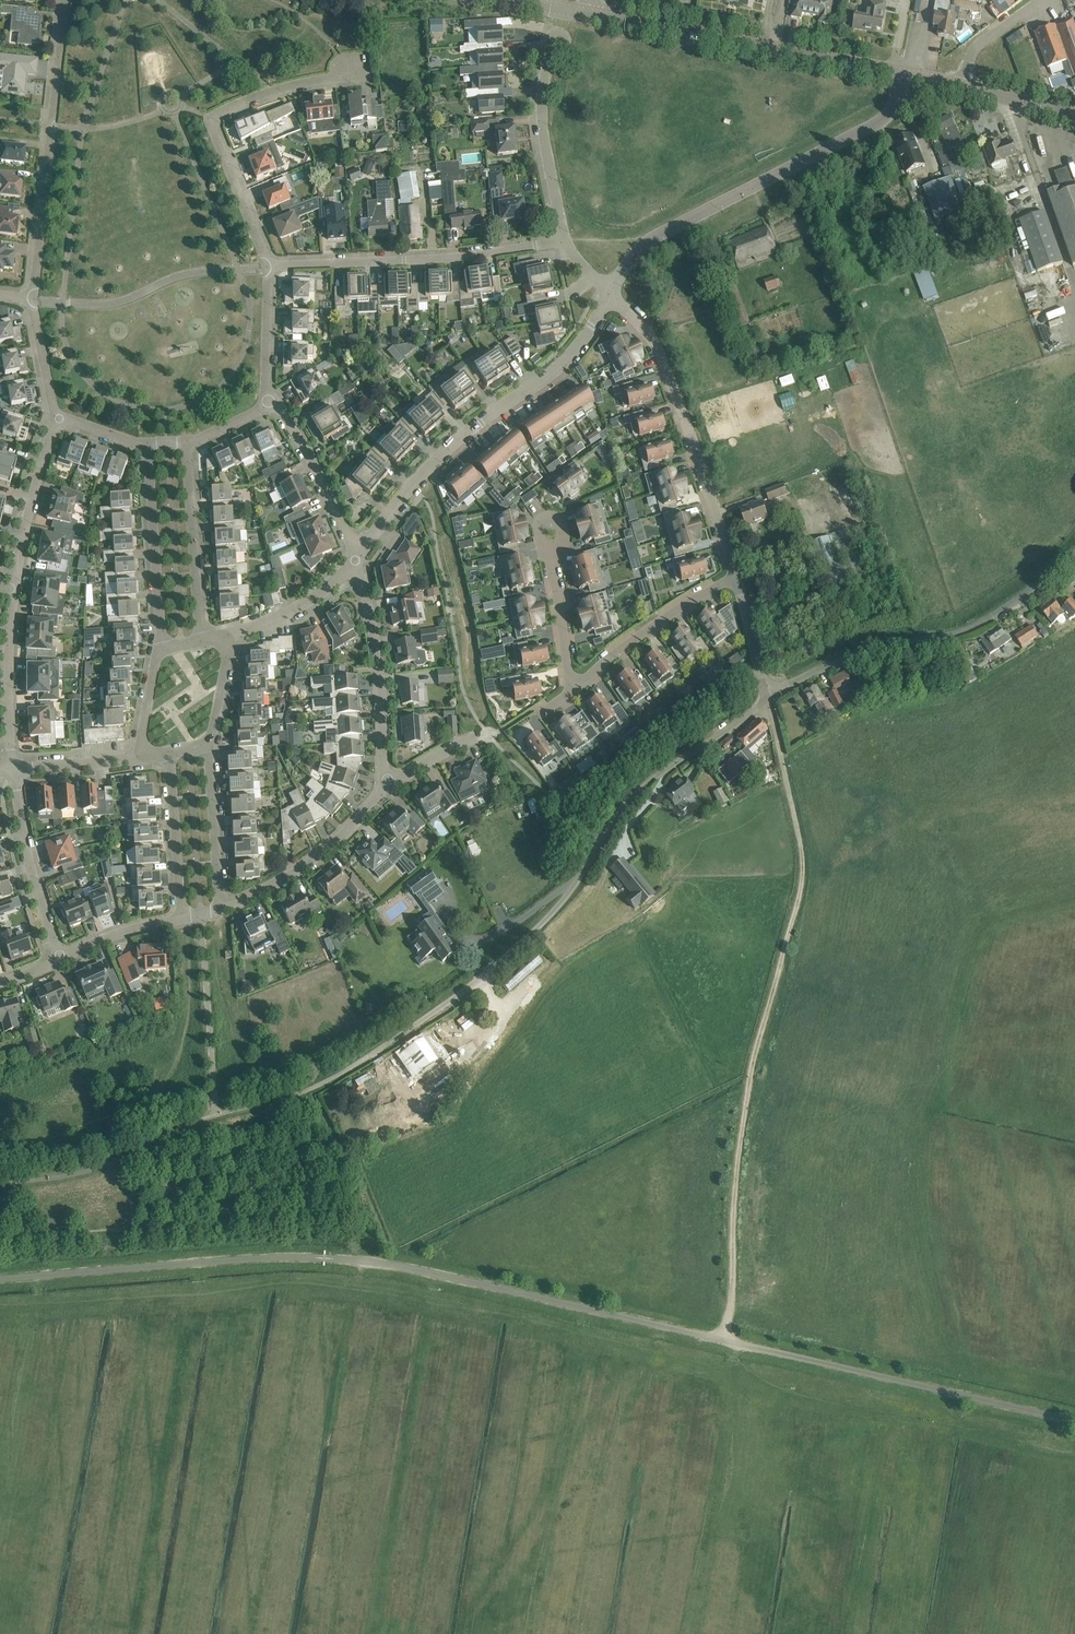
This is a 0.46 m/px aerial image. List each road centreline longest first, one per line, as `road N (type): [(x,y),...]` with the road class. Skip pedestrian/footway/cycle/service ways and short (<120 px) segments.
road 1 (unclassified): [(1074,1421),(454,1277),(335,1259)]
road 2 (unclassified): [(308,1090),(490,971),(574,887),(639,789),(767,698)]
road 3 (track): [(723,1340),(755,1052),(803,879),(785,779)]
road 4 (unclassified): [(610,293),(650,239),(876,124),(890,113),(901,73)]
road 5 (unclassified): [(356,561),(440,456),(572,353),(610,293)]
road 6 (residential): [(13,768),(15,589),(59,417)]
road 7 (unclassified): [(767,698),(852,648),(973,627),(1074,553)]
road 8 (tertiary): [(589,13),(901,73)]
road 9 (unclassified): [(317,1258),(0,1279)]
road 10 (unclassified): [(736,578),(661,356),(610,293)]
road 11 (residential): [(351,66),(213,119),(268,266)]
road 12 (residential): [(33,299),(65,0)]
road 13 (residential): [(268,266),(452,258),(565,241)]
road 14 (unclassified): [(356,561),(380,669),(385,781)]
road 15 (unclassified): [(385,781),(365,813),(321,854),(221,907)]
road 16 (residential): [(565,241),(542,128),(542,91),(557,40)]
road 17 (residential): [(162,649),(147,445)]
road 18 (residential): [(202,639),(186,442)]
road 19 (residential): [(61,959),(29,859),(13,768)]
road 20 (residential): [(736,578),(621,648),(578,686)]
road 21 (residential): [(356,561),(306,450),(266,399)]
road 22 (residential): [(169,751),(181,918)]
road 23 (residential): [(221,907),(208,743)]
road 24 (residential): [(219,639),(289,612),(356,561)]
road 25 (residential): [(578,686),(568,673),(551,534)]
road 26 (residential): [(146,754),(13,768)]
road 27 (residential): [(268,266),(266,399)]
road 28 (unclassified): [(181,918),(61,959)]
road 29 (unclassified): [(767,698),(736,578)]
road 30 (residential): [(59,417),(33,299)]
road 31 (residential): [(962,85),(975,48),(1040,0)]

